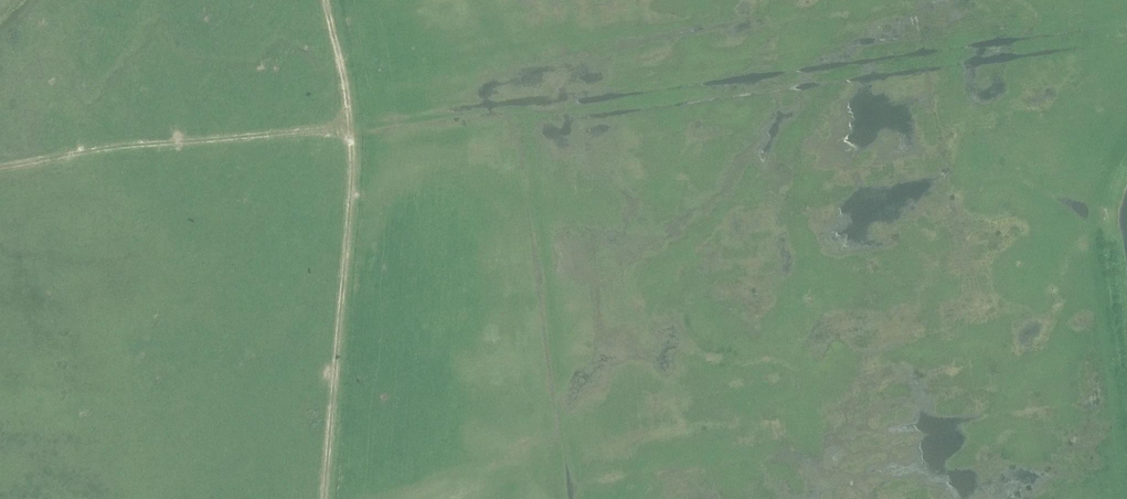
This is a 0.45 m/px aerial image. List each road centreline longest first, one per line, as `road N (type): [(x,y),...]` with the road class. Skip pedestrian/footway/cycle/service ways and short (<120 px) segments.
road 1 (track): [(325,0),(353,168),(324,498)]
road 2 (track): [(0,167),(114,147),(349,127)]

